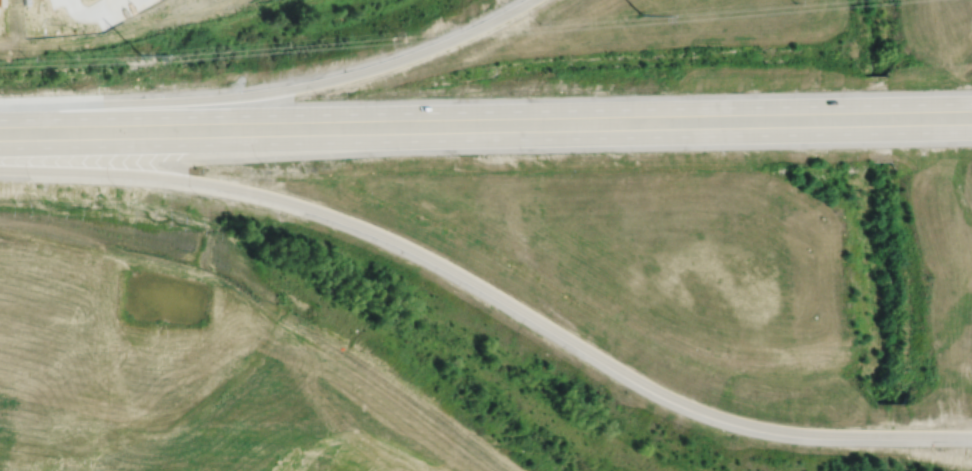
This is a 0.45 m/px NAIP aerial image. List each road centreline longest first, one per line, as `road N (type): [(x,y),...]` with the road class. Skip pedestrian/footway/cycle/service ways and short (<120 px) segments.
road 1 (trunk): [(0,169),(197,181),(343,220),(433,260),(680,403),(734,423),(814,436),(971,436)]
road 2 (primary): [(971,103),(351,113)]
road 3 (primary): [(352,142),(971,131)]
road 4 (trunk): [(532,0),(410,57),(288,89),(0,109)]
road 5 (primary): [(0,147),(352,142)]
road 6 (primary): [(351,113),(0,119)]

